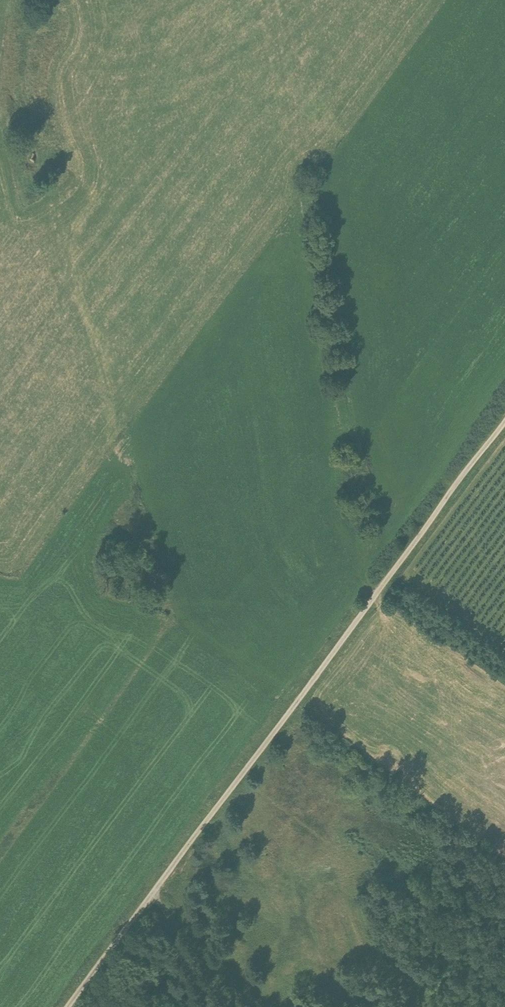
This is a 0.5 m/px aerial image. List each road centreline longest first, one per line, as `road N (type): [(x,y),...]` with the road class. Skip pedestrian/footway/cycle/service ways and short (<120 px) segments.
road 1 (track): [(504,421),(72,1006)]
road 2 (track): [(167,881),(207,957),(255,1006)]

